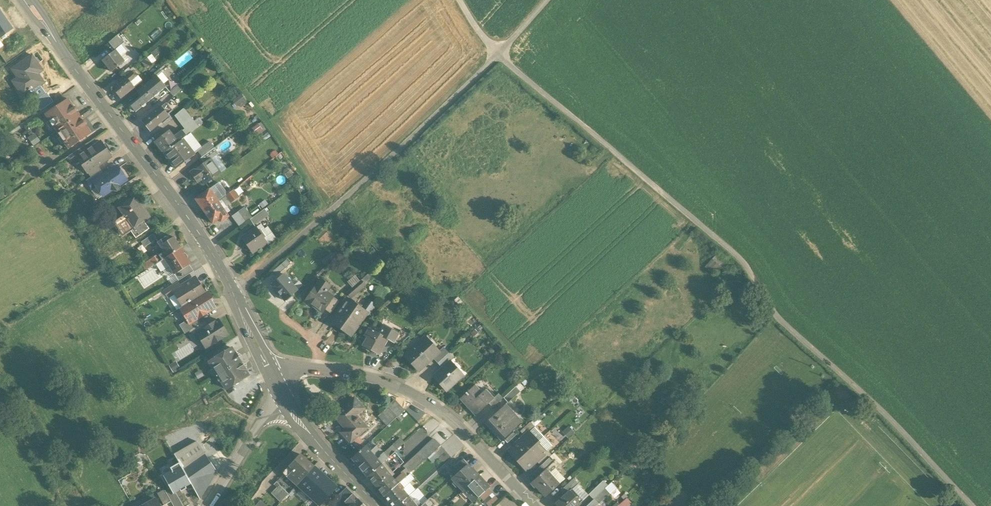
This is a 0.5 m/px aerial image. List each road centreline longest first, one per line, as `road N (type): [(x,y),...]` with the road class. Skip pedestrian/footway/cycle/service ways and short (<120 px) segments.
road 1 (track): [(458,0),(495,58),(740,261),(778,320),(868,399),(970,505)]
road 2 (tertiary): [(276,378),(199,235),(25,0)]
road 3 (track): [(233,294),(407,143),(547,0)]
road 4 (residential): [(532,505),(420,397),(320,368),(276,378)]
road 5 (tertiary): [(378,505),(299,424),(286,398)]
road 6 (residential): [(286,398),(258,423),(206,505)]

